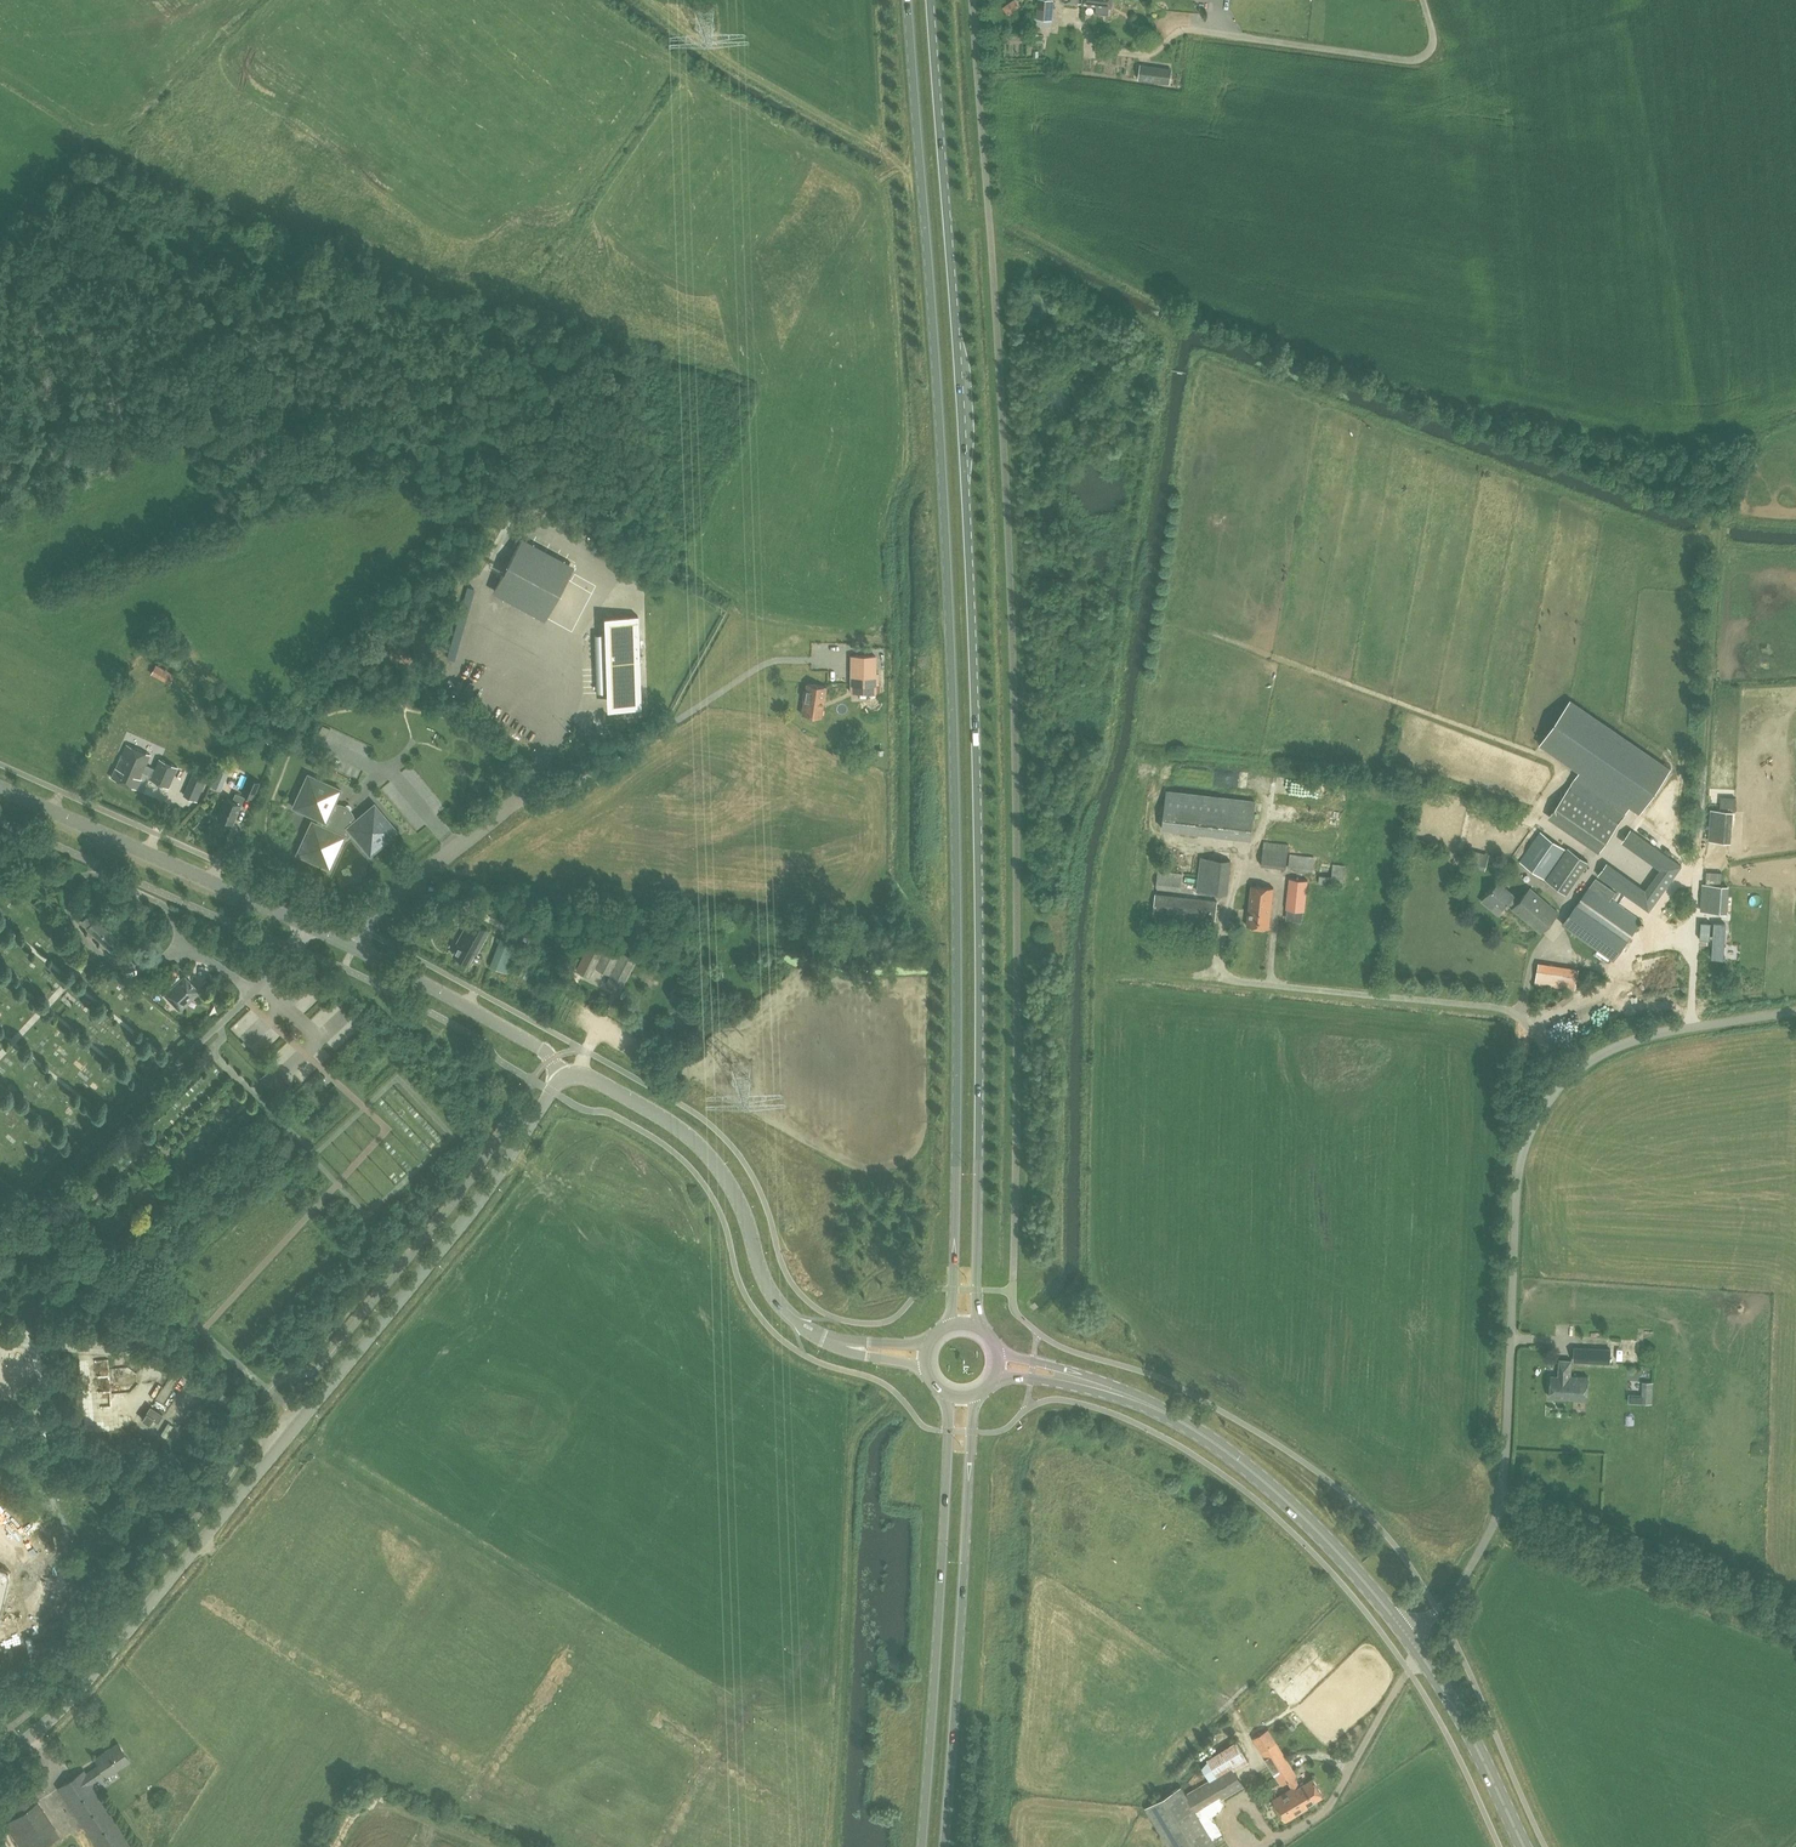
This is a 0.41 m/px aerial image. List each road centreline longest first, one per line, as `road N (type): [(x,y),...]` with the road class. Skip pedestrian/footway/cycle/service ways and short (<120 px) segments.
road 1 (primary): [(979,1329),(976,698),(931,0)]
road 2 (primary): [(910,0),(952,693),(951,1326)]
road 3 (tertiary): [(0,1752),(58,1713),(496,1181),(562,1078)]
road 4 (unclassified): [(1499,1508),(1519,1172),(1550,1099),(1578,1067),(1628,1043),(1795,1013)]
road 5 (unclassified): [(354,947),(361,928),(448,848),(522,803),(541,805),(570,792),(760,669),(775,663),(817,673)]
road 6 (primary): [(1412,1640),(1282,1498),(1206,1437),(1123,1395),(997,1365)]
road 7 (primary): [(945,1846),(977,1393)]
road 8 (primary): [(947,1393),(922,1846)]
road 9 (tertiary): [(354,947),(0,789)]
road 10 (tertiary): [(562,1078),(584,1075),(695,1142),(734,1191),(762,1281),(788,1315)]
road 11 (unclassified): [(1795,1622),(1499,1508)]
road 12 (tertiary): [(562,1078),(540,1049),(354,947)]
road 13 (primary): [(1524,1846),(1412,1640)]
road 14 (unclassified): [(1412,1640),(1480,1549),(1499,1508)]
road 15 (tertiary): [(927,1357),(823,1339),(788,1315)]

